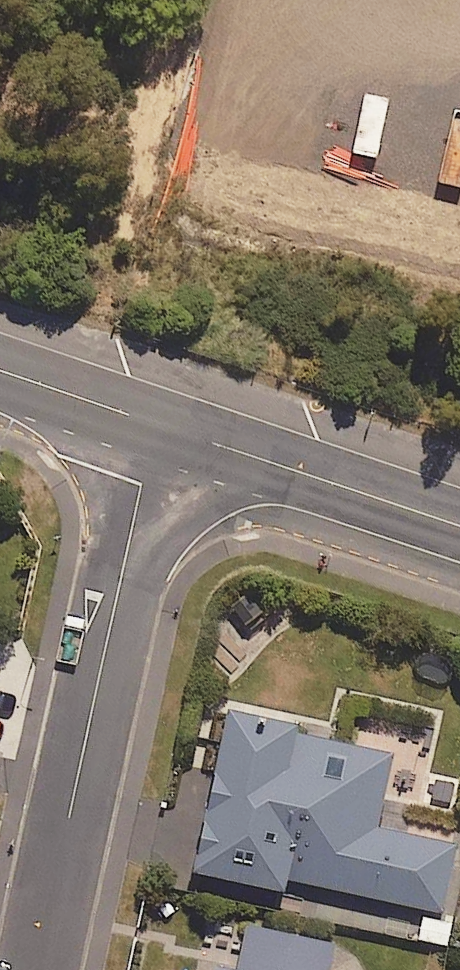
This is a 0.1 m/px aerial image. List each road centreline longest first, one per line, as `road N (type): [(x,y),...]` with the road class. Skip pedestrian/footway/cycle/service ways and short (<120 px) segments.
road 1 (residential): [(38,969),(154,423)]
road 2 (secondary): [(154,423),(459,525)]
road 3 (secondary): [(0,371),(154,423)]

